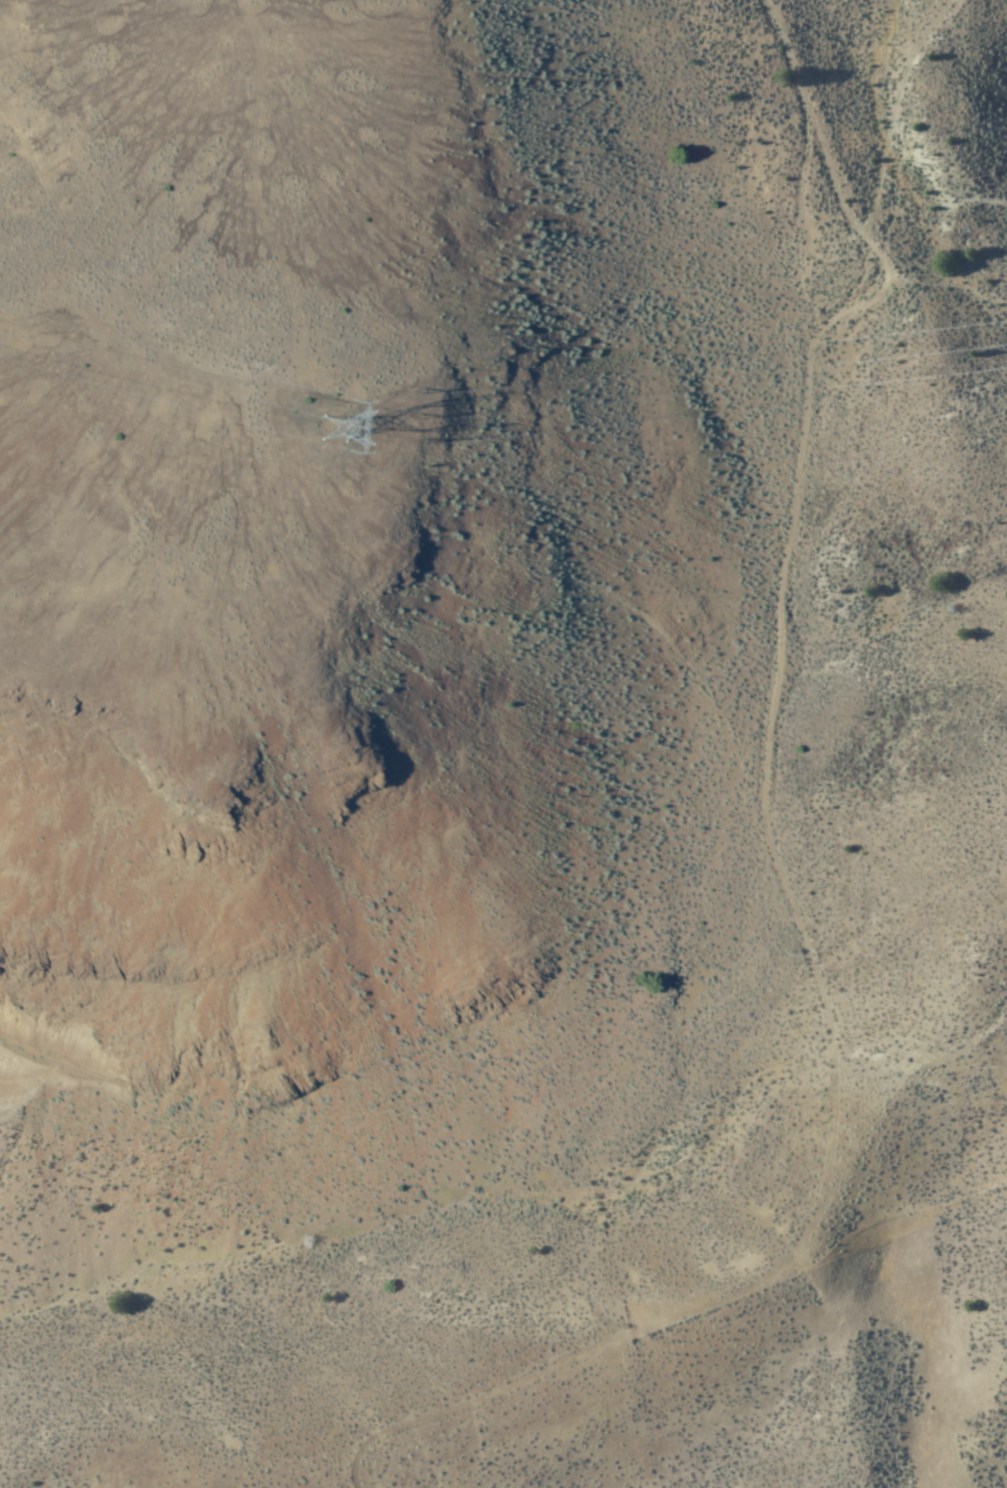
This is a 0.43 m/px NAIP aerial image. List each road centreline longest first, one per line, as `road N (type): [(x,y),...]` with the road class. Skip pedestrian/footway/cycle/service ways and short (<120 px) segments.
road 1 (track): [(355,1487),(359,1440),(441,1399),(599,1376),(781,1299),(799,1258),(799,1035),(769,952),(764,717),(828,364),(910,287),(852,122),(772,0)]
road 2 (track): [(1006,305),(988,289),(885,311)]

